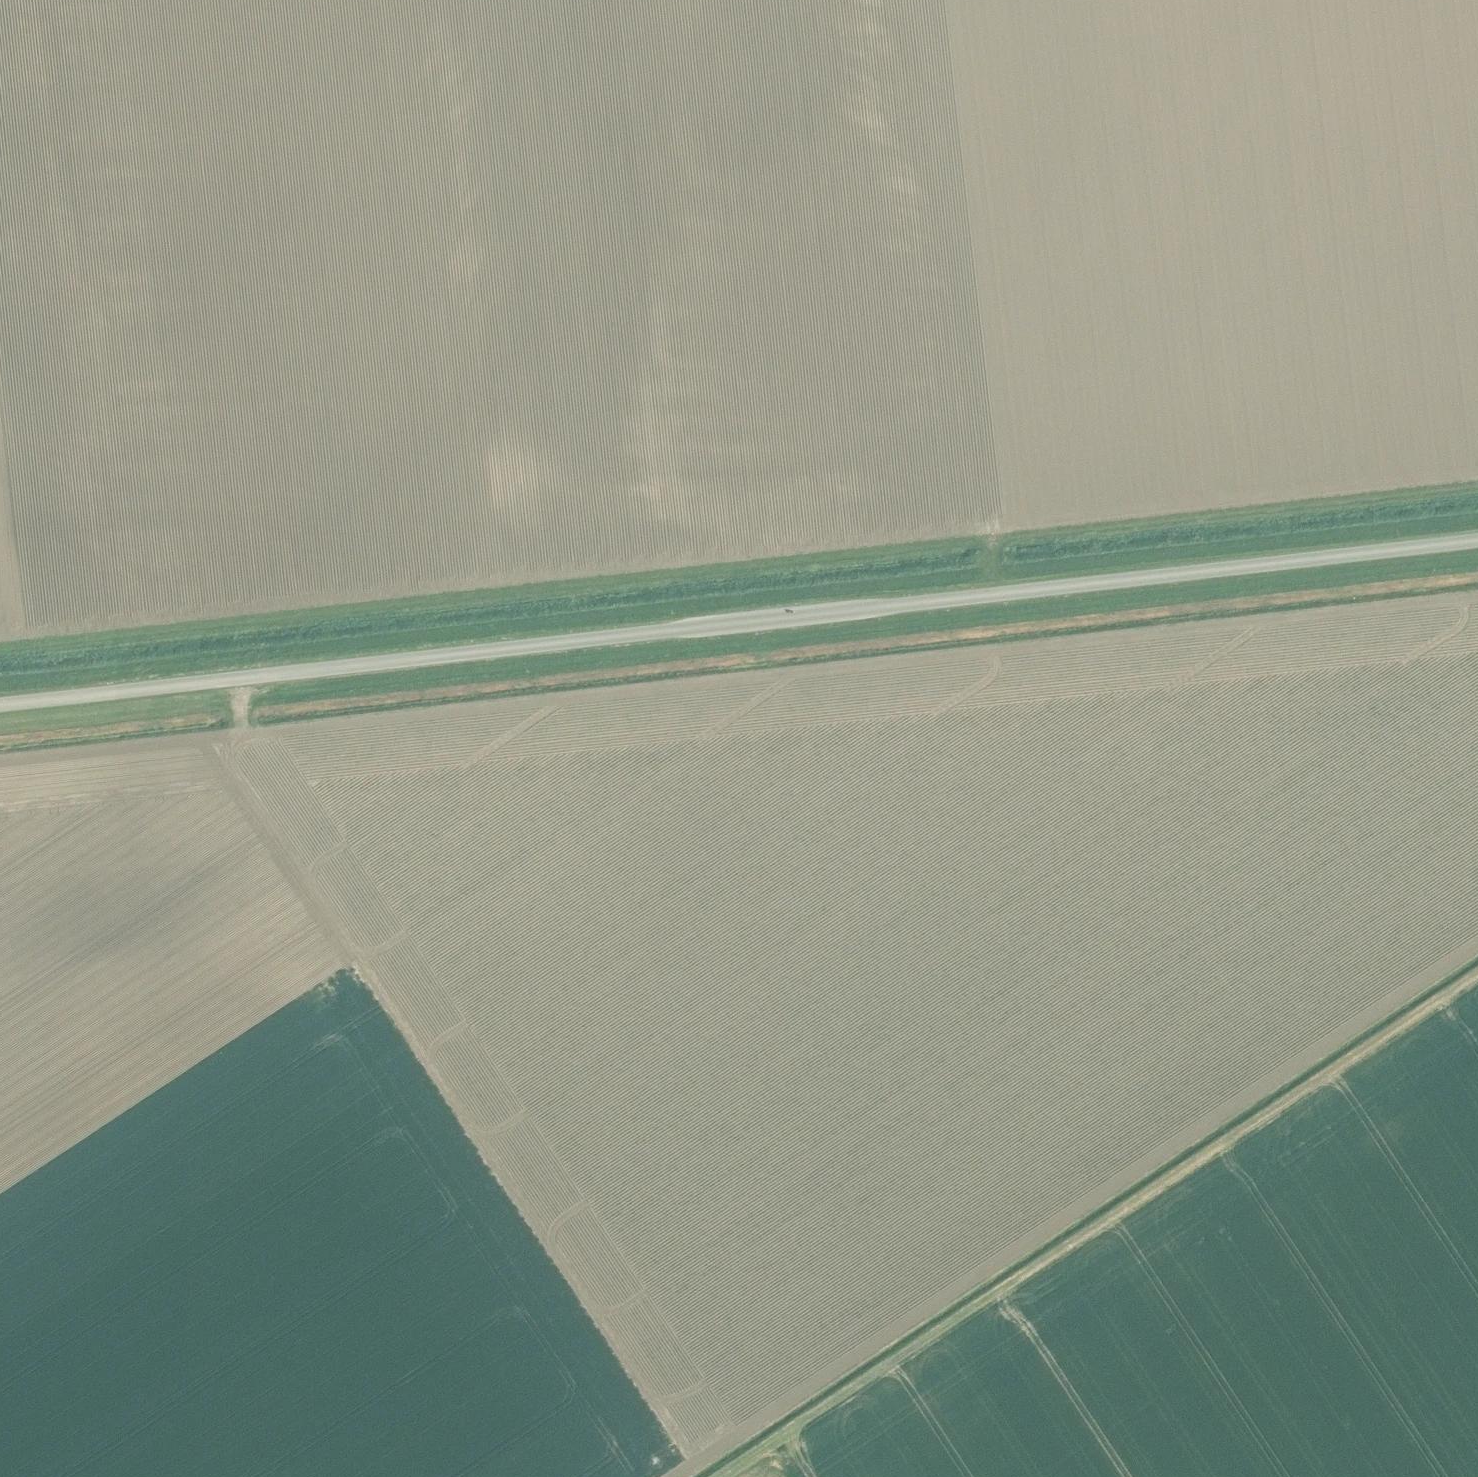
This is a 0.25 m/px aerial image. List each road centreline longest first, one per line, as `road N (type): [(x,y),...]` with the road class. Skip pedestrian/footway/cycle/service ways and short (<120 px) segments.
road 1 (unclassified): [(0,702),(1477,539)]

